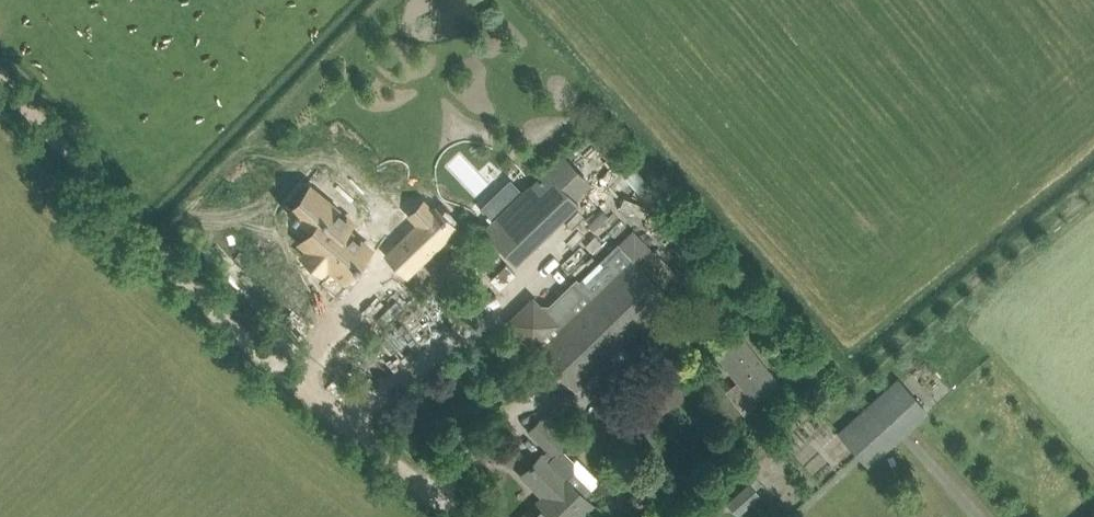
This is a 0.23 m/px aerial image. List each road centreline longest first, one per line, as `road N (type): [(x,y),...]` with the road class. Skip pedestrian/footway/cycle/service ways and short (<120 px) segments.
road 1 (track): [(417,480),(169,266),(0,76)]

